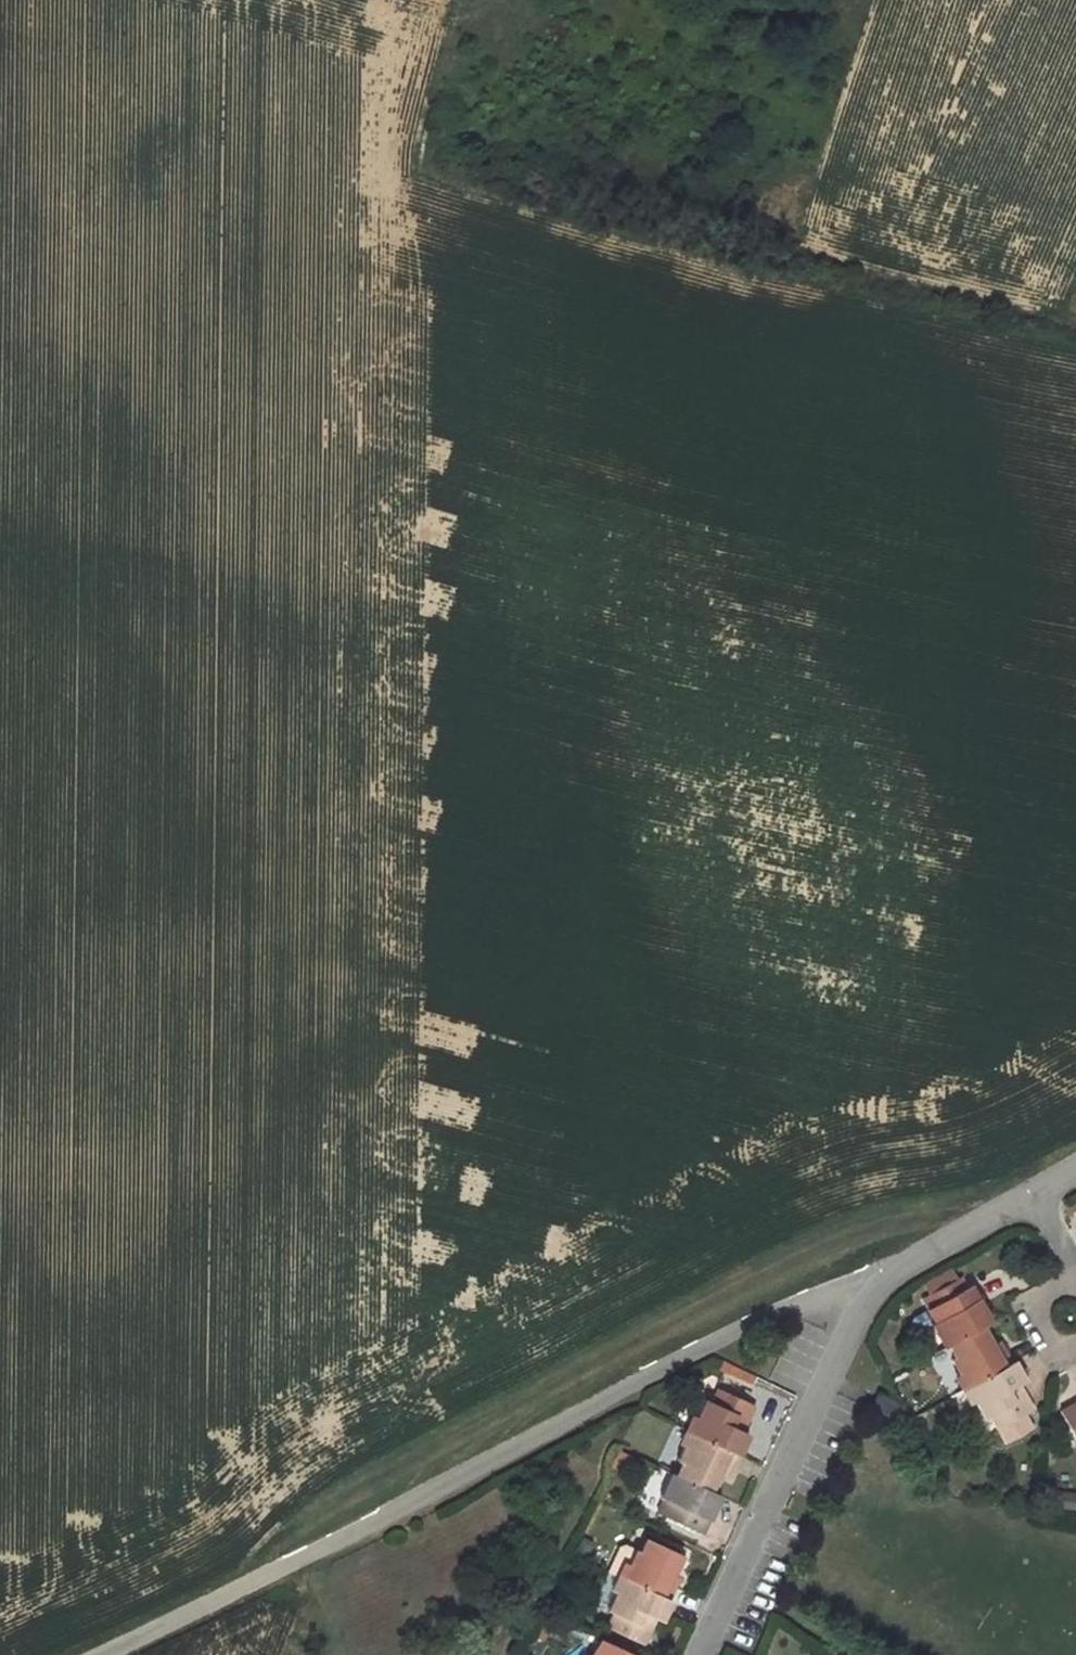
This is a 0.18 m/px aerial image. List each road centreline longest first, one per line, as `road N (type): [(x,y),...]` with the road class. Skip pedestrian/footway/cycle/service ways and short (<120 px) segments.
road 1 (residential): [(100,1654),(464,1480),(768,1316),(878,1279)]
road 2 (residential): [(878,1279),(704,1654)]
road 3 (residential): [(878,1279),(1032,1196)]

